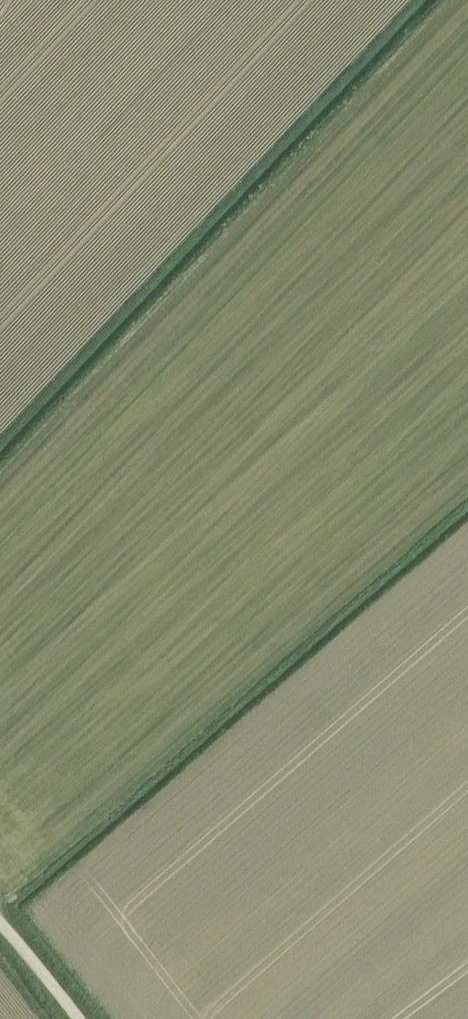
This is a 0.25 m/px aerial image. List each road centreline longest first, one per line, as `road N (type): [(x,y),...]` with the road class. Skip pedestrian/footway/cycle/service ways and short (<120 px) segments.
road 1 (track): [(79,1018),(0,924)]

